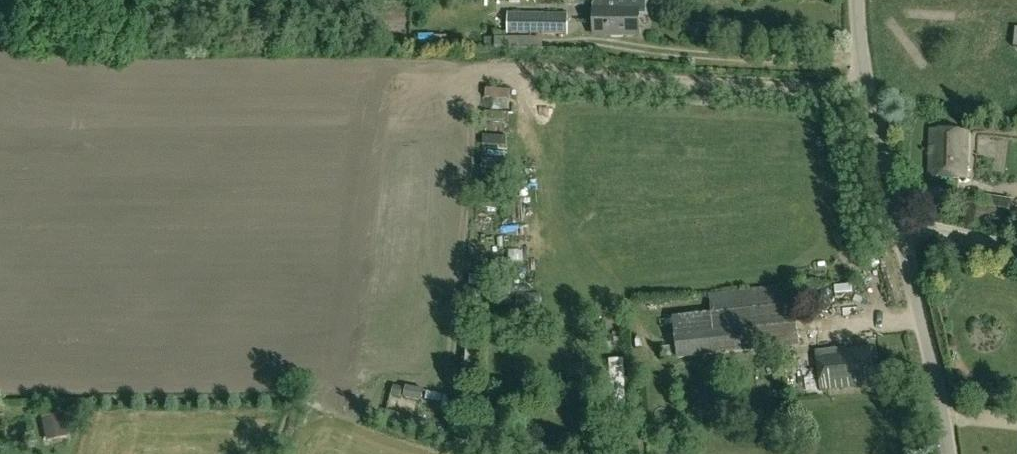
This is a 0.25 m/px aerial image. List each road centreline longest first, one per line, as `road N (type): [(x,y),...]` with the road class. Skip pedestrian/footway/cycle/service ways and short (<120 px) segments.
road 1 (unclassified): [(949,453),(873,122),(858,0)]

